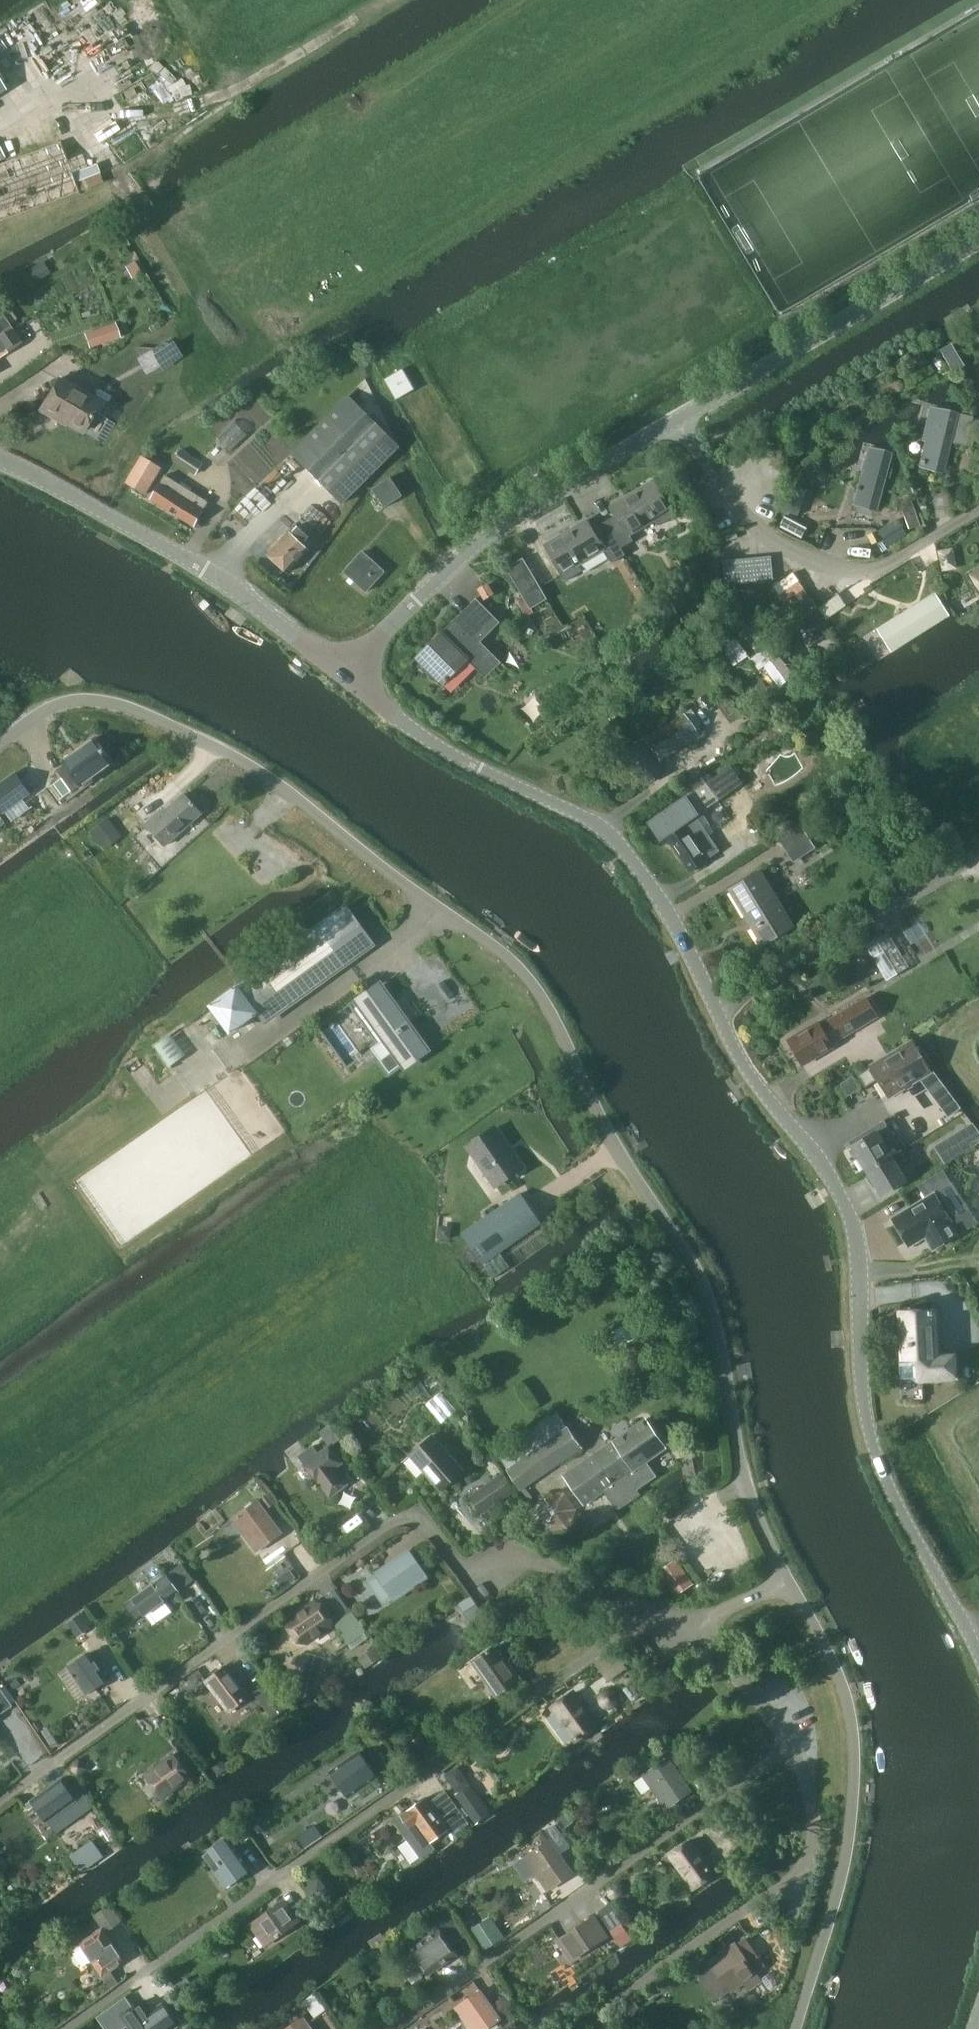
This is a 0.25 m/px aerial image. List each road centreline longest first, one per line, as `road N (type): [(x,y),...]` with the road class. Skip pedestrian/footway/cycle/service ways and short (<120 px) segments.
road 1 (unclassified): [(785,1579),(740,1453),(700,1275),(622,1159),(546,1000),(507,957),(249,767),(120,703),(86,699),(51,710),(0,745)]
road 2 (unclassified): [(978,1640),(886,1484),(862,1374),(854,1231),(837,1189),(772,1102),(639,874),(610,836),(453,757),(344,673)]
road 3 (residential): [(0,1802),(416,1513),(473,1580),(516,1551),(641,1615)]
road 4 (unclassified): [(344,673),(462,544),(978,239)]
road 5 (residential): [(65,2028),(641,1615)]
road 6 (residential): [(393,2028),(791,1752)]
road 7 (unclassified): [(799,2028),(835,1907),(853,1807),(852,1717),(818,1629),(785,1579)]
road 8 (unclassified): [(344,673),(229,581),(0,461)]
road 9 (residential): [(576,2028),(798,1876),(810,1849),(791,1752)]
road 10 (residential): [(791,1752),(719,1613)]
road 11 (track): [(978,1277),(972,1264),(857,1272)]

